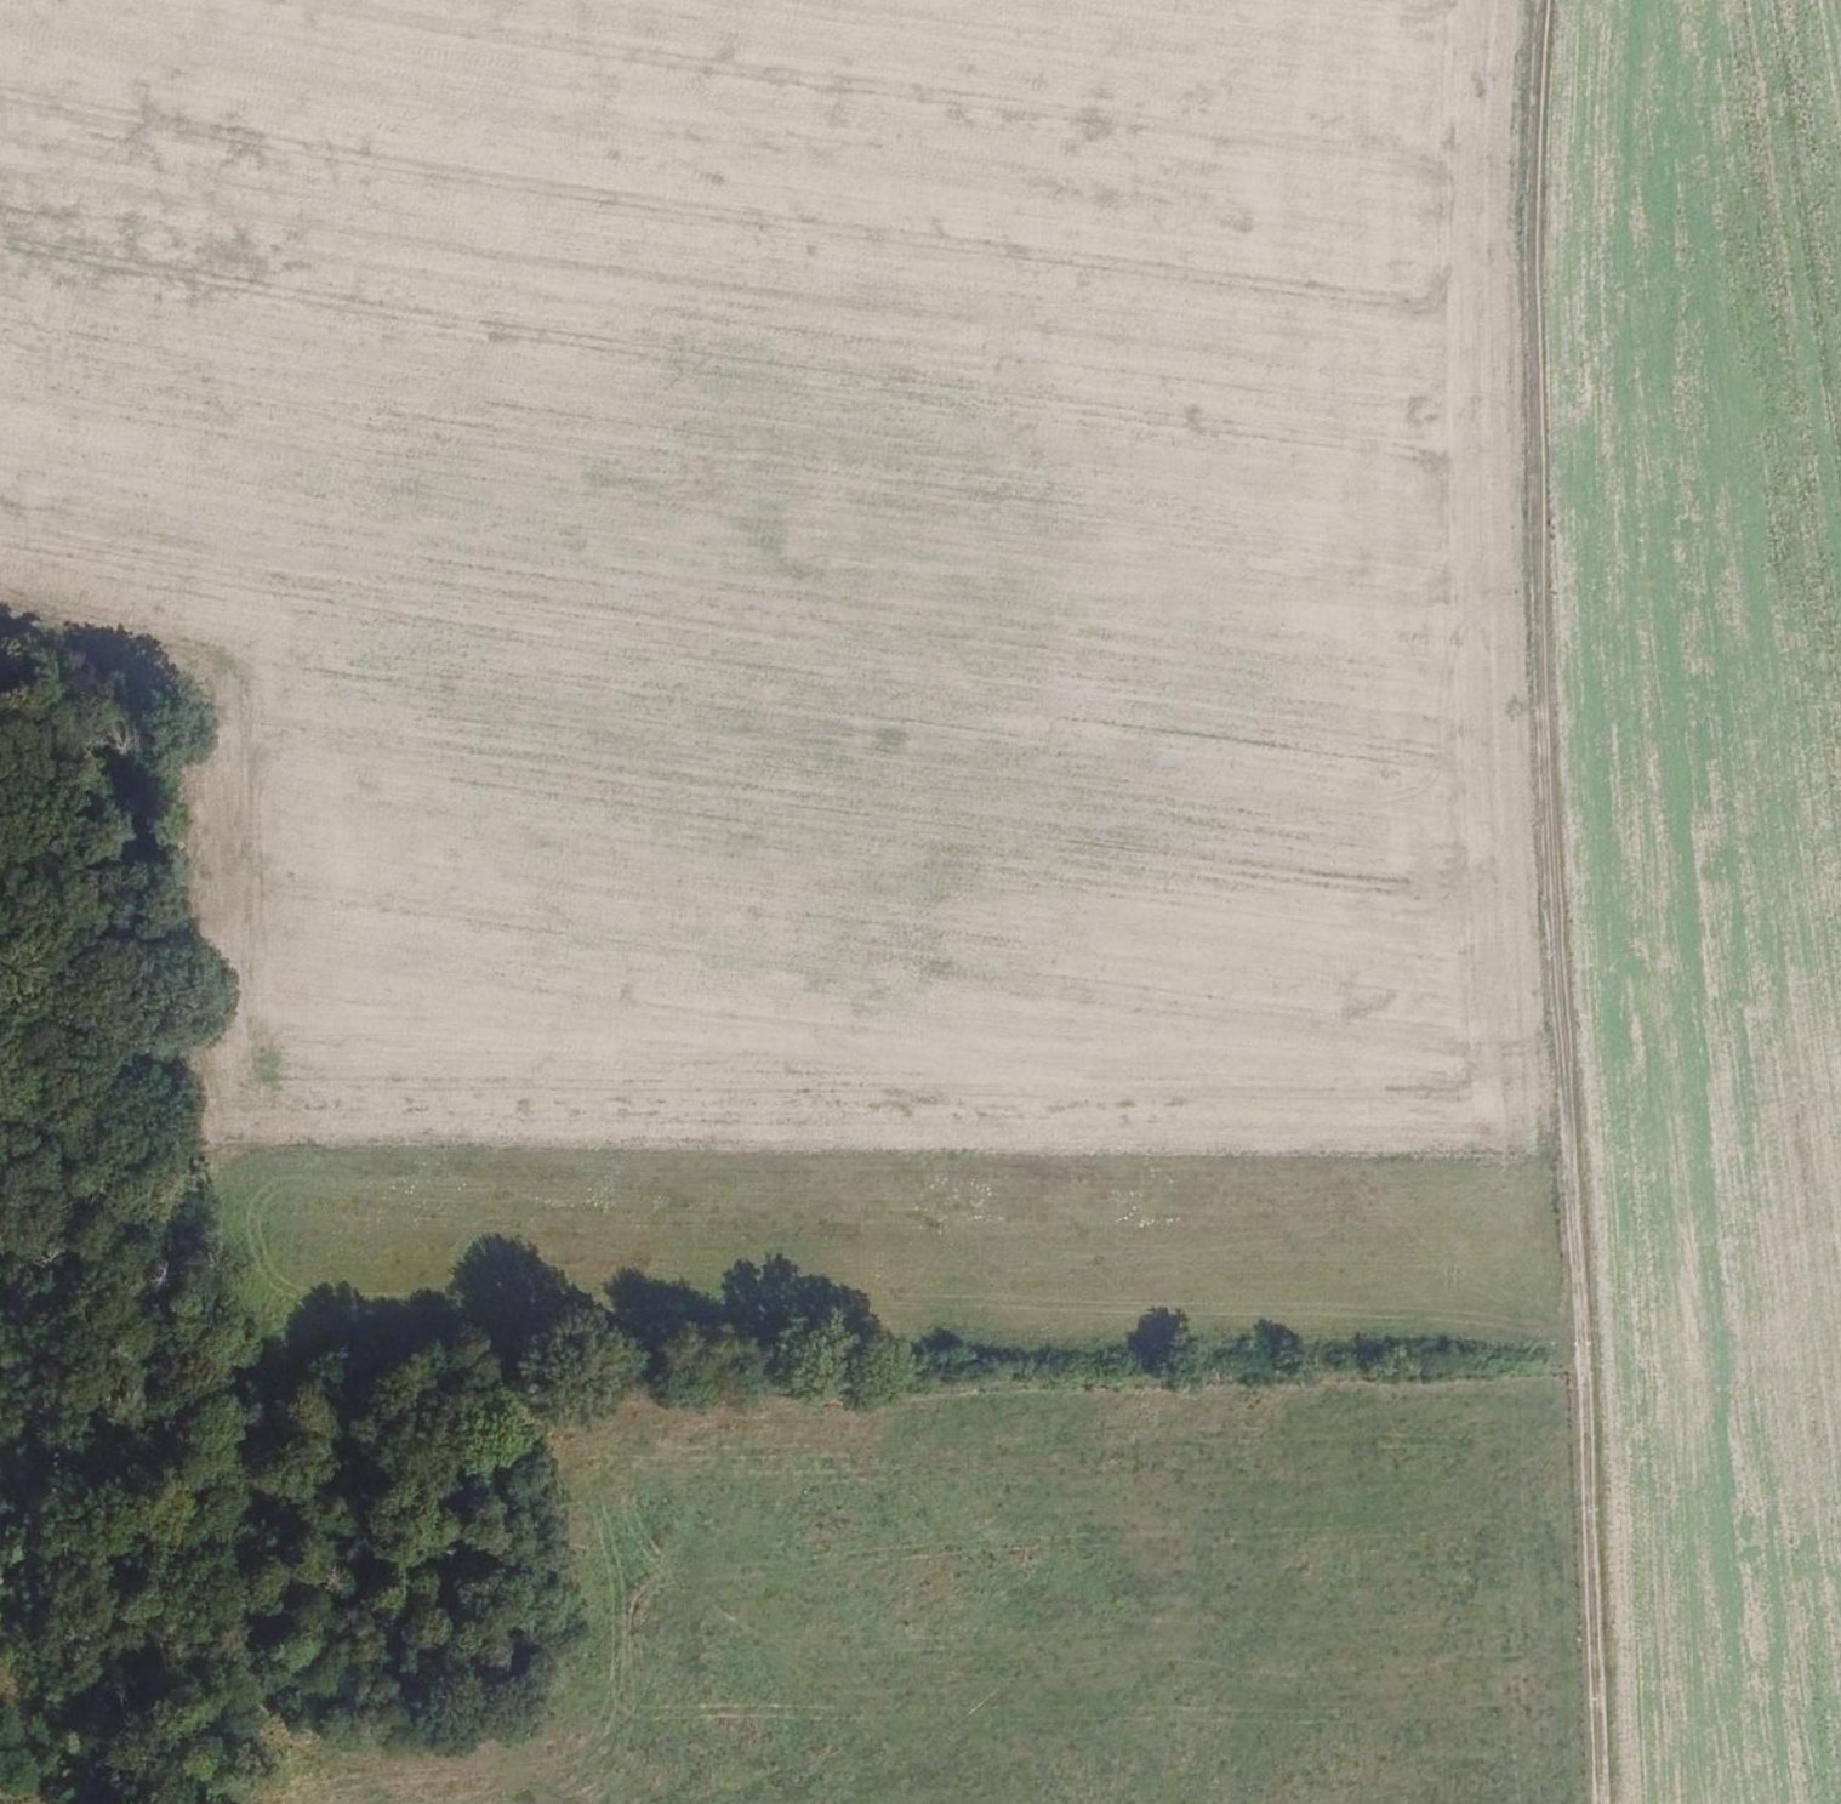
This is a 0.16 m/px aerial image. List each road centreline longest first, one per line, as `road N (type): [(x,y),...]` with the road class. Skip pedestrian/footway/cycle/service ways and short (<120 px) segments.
road 1 (track): [(1577,1803),(1574,1513),(1534,933),(1526,176),(1540,0)]

